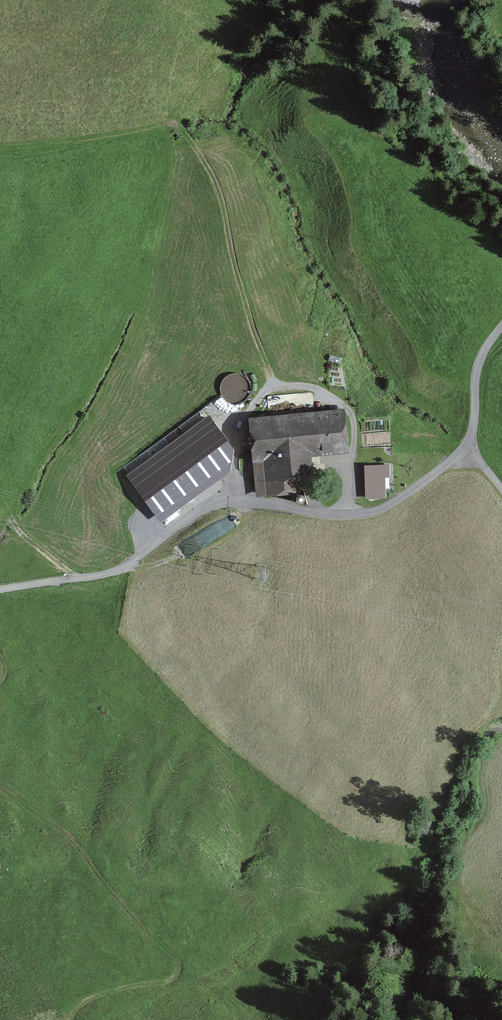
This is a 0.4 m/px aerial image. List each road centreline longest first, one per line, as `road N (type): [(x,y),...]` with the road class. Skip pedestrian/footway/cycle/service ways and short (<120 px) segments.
road 1 (track): [(276,387),(231,259),(217,189),(180,127),(168,122),(0,148)]
road 2 (track): [(68,1019),(84,1001),(171,981),(178,964),(69,837),(0,785)]
road 3 (track): [(351,514),(220,501),(121,569),(0,589)]
road 4 (track): [(351,514),(350,411),(316,389),(276,387)]
road 5 (track): [(470,448),(392,504),(351,514)]
road 6 (track): [(220,501),(235,487),(246,419),(276,387)]
road 7 (track): [(470,448),(477,368),(501,326)]

